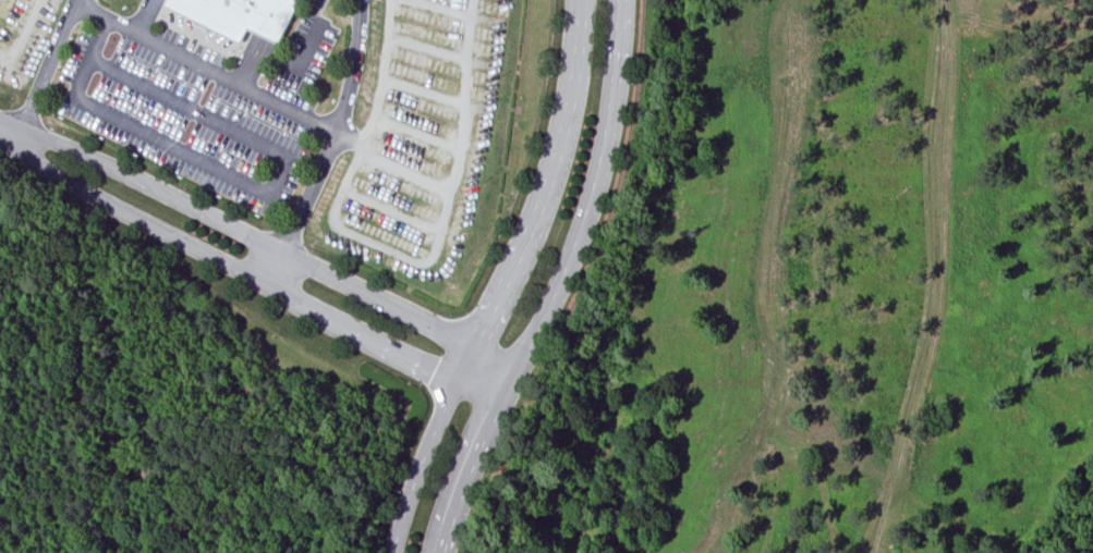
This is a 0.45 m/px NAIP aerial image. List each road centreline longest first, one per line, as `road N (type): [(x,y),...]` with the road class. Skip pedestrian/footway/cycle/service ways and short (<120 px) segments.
road 1 (residential): [(582,0),(567,126),(532,231),(426,453),(392,552)]
road 2 (residential): [(445,552),(488,427),(591,199),(608,123),(619,0)]
road 3 (residential): [(518,368),(112,167),(50,139),(9,134)]
road 4 (residential): [(9,134),(36,163),(500,403)]

